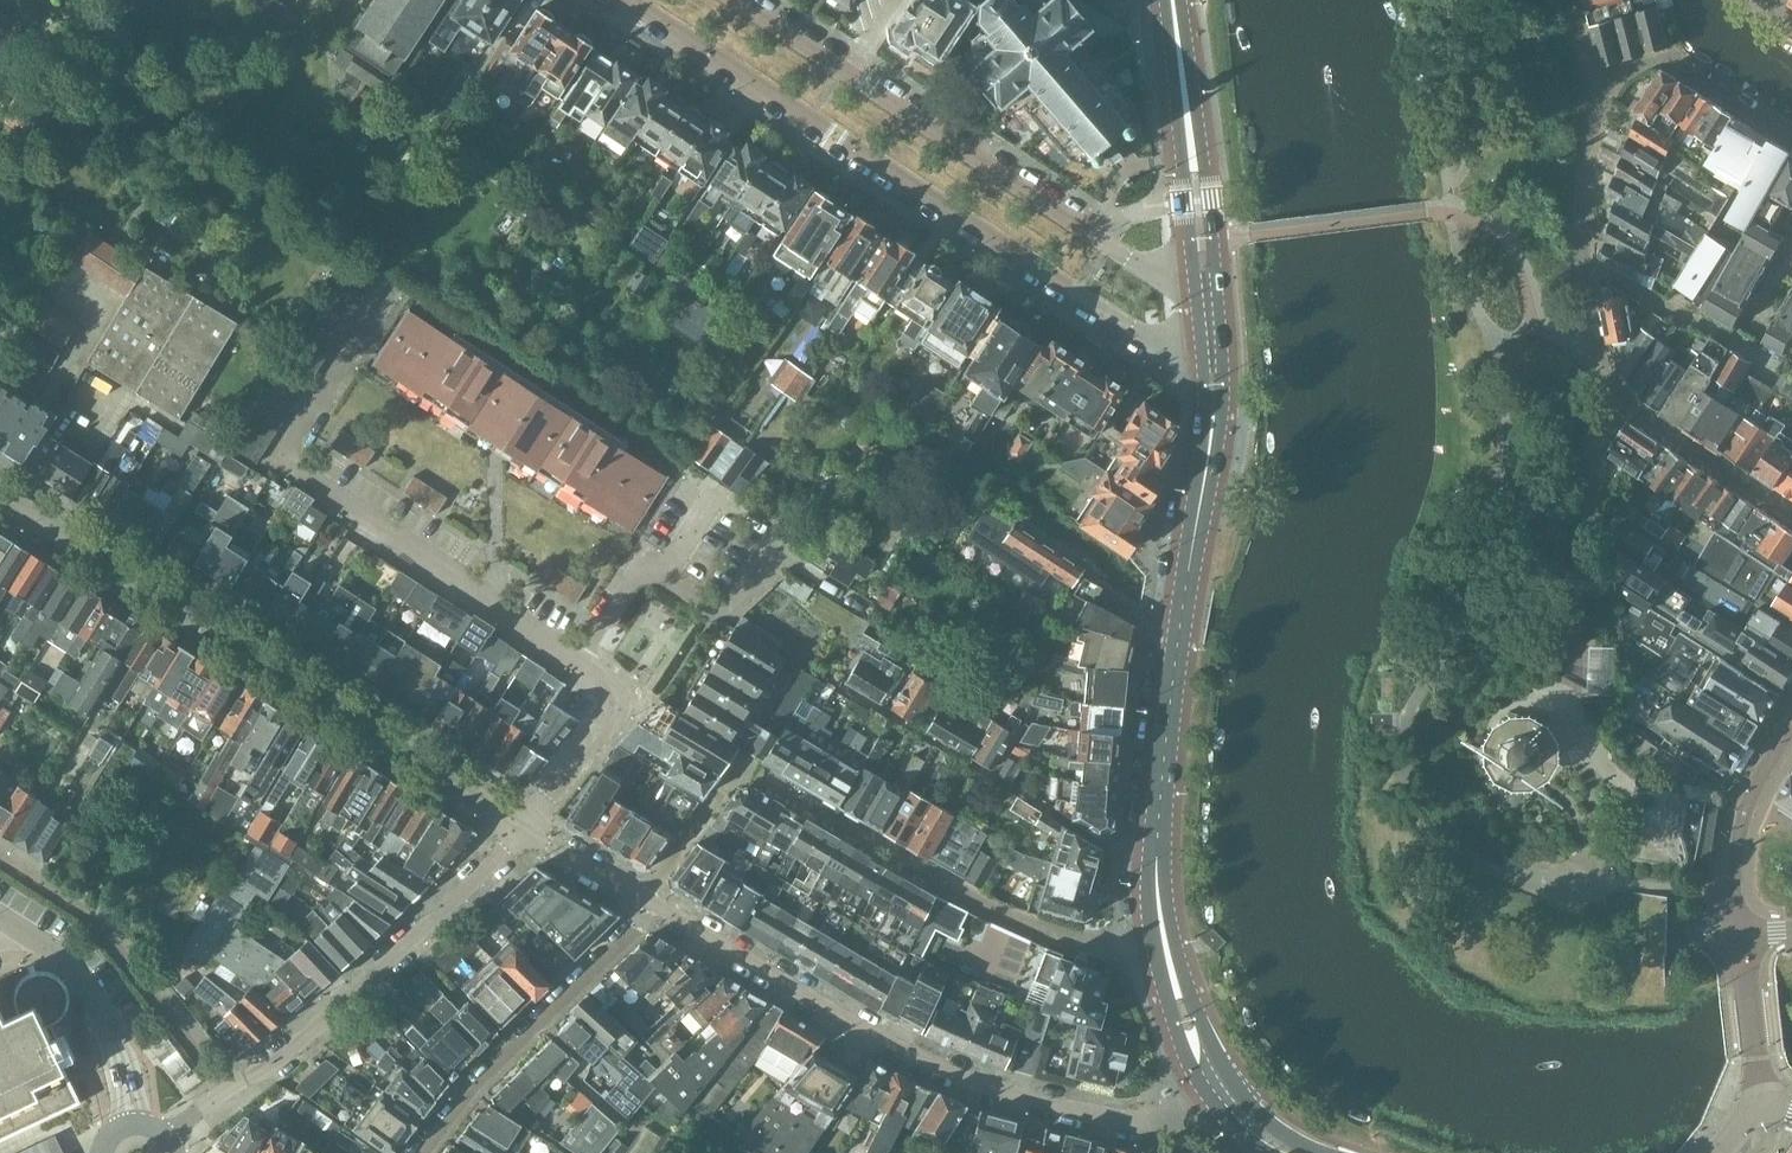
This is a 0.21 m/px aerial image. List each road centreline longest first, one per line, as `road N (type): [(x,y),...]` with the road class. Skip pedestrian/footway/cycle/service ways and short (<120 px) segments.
road 1 (residential): [(508,834),(605,701),(582,659),(287,460),(392,296)]
road 2 (residential): [(632,0),(1218,389)]
road 3 (residential): [(638,897),(741,765),(986,905),(1092,935),(1161,933)]
road 4 (residential): [(660,909),(861,1034),(926,1067),(1050,1107),(1140,1121),(1214,1085)]
road 5 (residential): [(0,510),(508,834)]
road 6 (residential): [(1206,270),(1130,263),(748,0)]
road 7 (secondary): [(1156,849),(1164,738),(1218,389)]
road 8 (residential): [(508,834),(172,1134)]
road 9 (residential): [(1601,758),(1565,717),(1604,389)]
road 10 (residential): [(1156,849),(1107,847),(840,691)]
road 11 (residential): [(660,909),(474,1081),(422,1152)]
road 12 (residential): [(1604,389),(1582,261),(1591,79)]
road 13 (secondary): [(1206,270),(1175,0)]
road 14 (residential): [(1791,515),(1604,389)]
road 15 (residential): [(1591,79),(1670,62),(1791,136)]
road 16 (residential): [(1741,933),(1735,850),(1791,727)]
road 17 (residential): [(1763,1108),(1741,933)]
road 18 (secondary): [(1214,1085),(1161,933)]
road 19 (residential): [(508,834),(638,897)]

